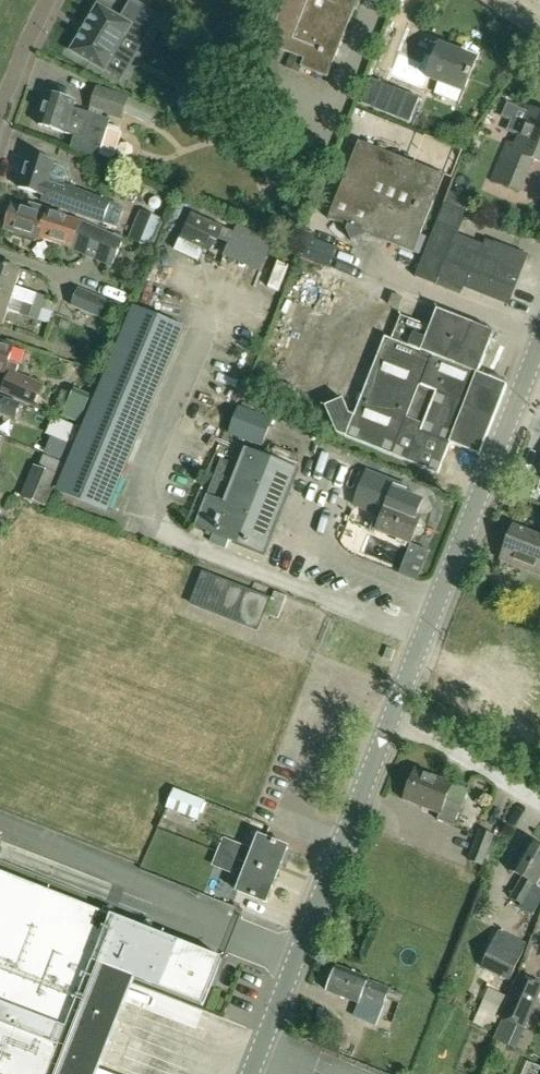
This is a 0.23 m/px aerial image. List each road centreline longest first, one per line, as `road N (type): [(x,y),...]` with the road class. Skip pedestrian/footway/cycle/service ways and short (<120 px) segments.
road 1 (unclassified): [(390,721),(539,342)]
road 2 (unclassified): [(251,1073),(390,721)]
road 3 (unclassified): [(539,805),(390,721)]

